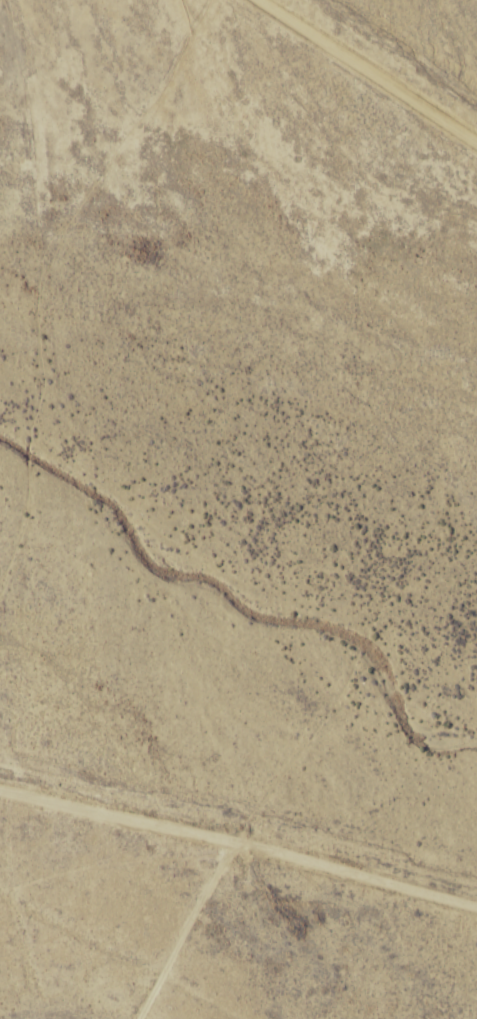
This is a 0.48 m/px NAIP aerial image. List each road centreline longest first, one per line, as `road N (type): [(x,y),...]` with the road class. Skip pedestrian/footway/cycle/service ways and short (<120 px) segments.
road 1 (track): [(436,124),(146,984),(143,1018)]

